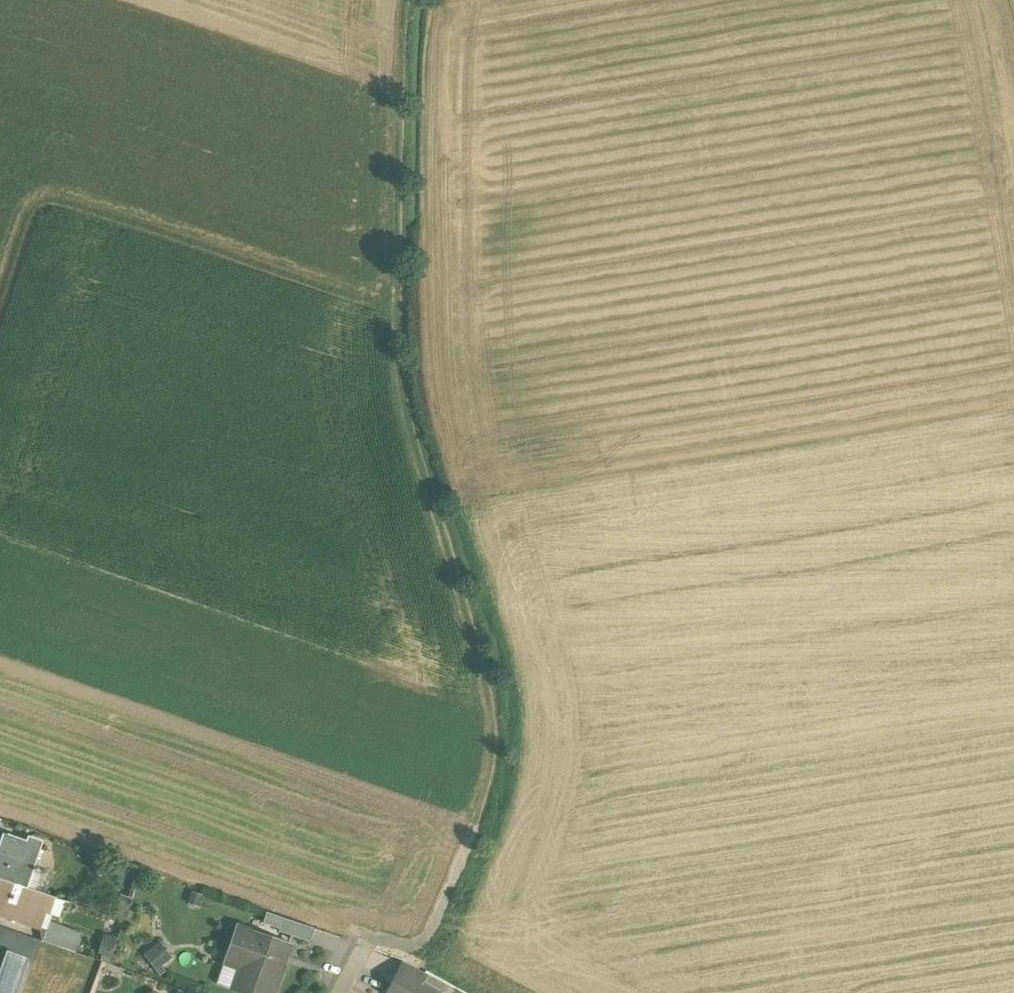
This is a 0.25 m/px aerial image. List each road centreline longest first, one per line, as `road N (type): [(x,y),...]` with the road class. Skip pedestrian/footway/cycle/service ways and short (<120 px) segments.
road 1 (track): [(359,935),(417,946),(433,923),(479,827),(492,698),(410,395),(411,0)]

